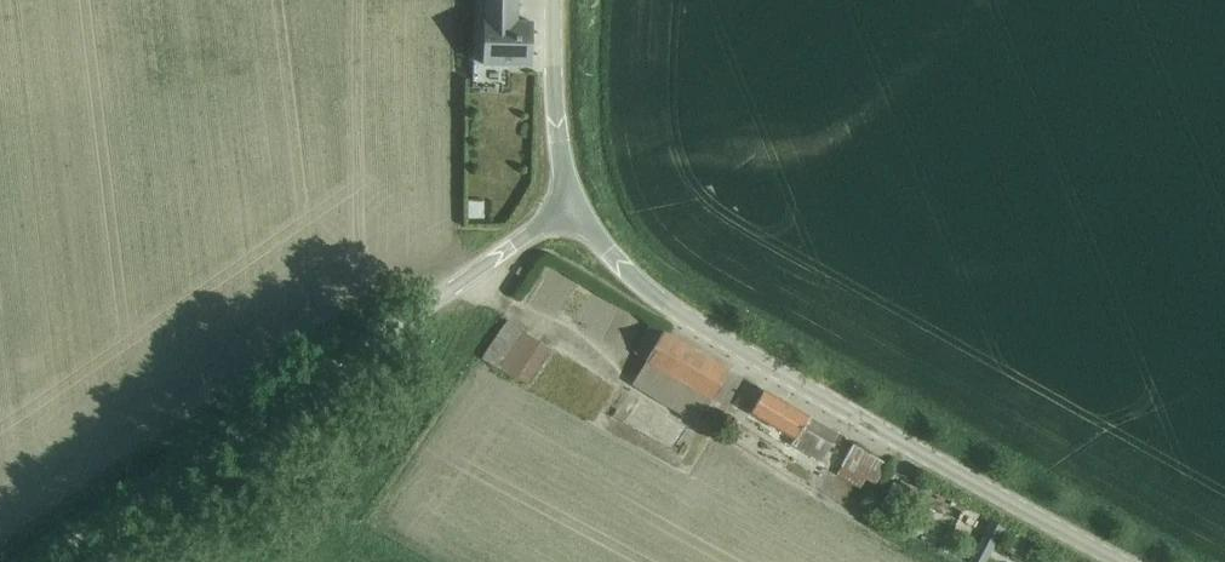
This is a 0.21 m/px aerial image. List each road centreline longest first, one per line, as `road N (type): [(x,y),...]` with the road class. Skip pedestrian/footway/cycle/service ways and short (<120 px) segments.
road 1 (unclassified): [(574,201),(623,268),(700,327),(1120,561)]
road 2 (unclassified): [(55,561),(574,201)]
road 3 (unclassified): [(574,201),(553,89),(553,0)]

